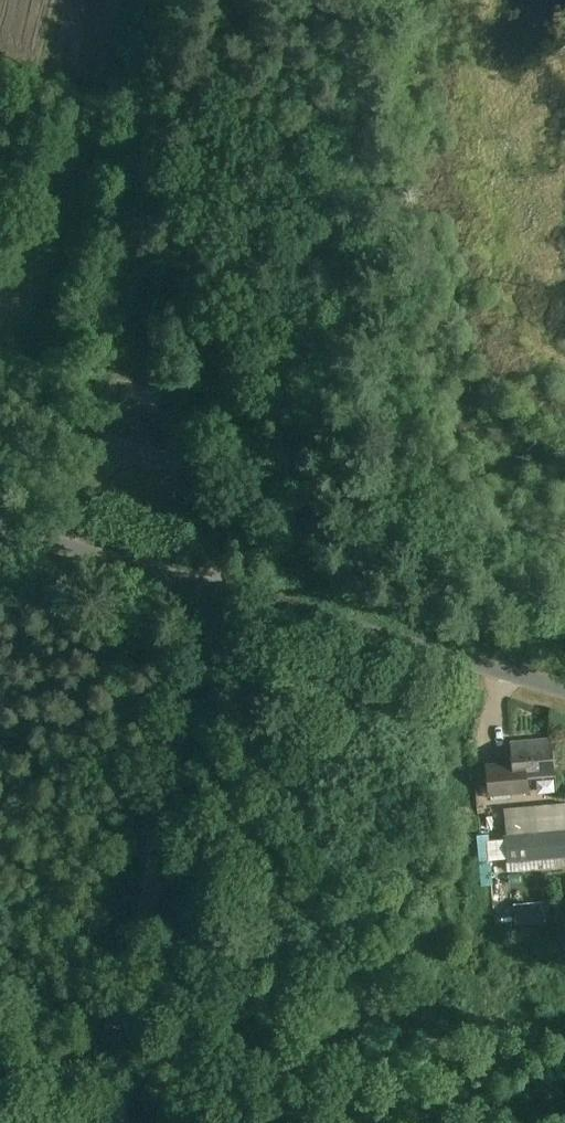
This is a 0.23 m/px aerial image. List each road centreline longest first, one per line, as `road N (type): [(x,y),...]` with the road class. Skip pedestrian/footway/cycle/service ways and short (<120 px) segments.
road 1 (track): [(122,1122),(115,1042),(195,674)]
road 2 (unclassified): [(564,689),(218,589)]
road 3 (unclassified): [(218,589),(0,526)]
road 4 (track): [(0,218),(54,0)]
road 5 (unclassified): [(273,402),(218,589)]

